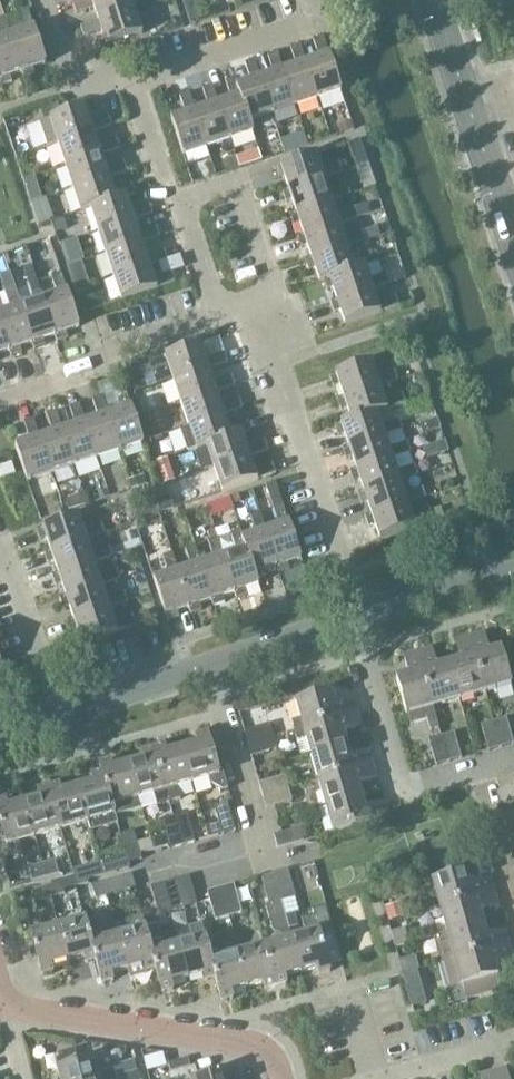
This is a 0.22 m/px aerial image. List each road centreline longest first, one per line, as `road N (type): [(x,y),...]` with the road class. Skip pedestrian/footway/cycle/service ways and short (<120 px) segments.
road 1 (residential): [(358,616),(253,308)]
road 2 (unclassified): [(358,616),(58,715)]
road 3 (residential): [(281,1078),(272,1056),(253,1044),(8,1004)]
road 4 (residential): [(513,758),(402,786),(358,616)]
road 5 (tertiary): [(513,258),(430,0)]
road 6 (residential): [(310,20),(128,80)]
road 7 (residential): [(192,207),(227,187),(243,191),(272,288),(253,308)]
road 8 (residential): [(58,715),(13,570),(0,552)]
road 9 (unclassified): [(513,572),(358,616)]
road 10 (residential): [(128,80),(70,88),(39,0)]
road 11 (residential): [(128,80),(169,187),(192,207)]
road 12 (residential): [(253,308),(226,309),(214,298),(190,227),(192,207)]
road 13 (residential): [(513,1039),(382,1078)]

